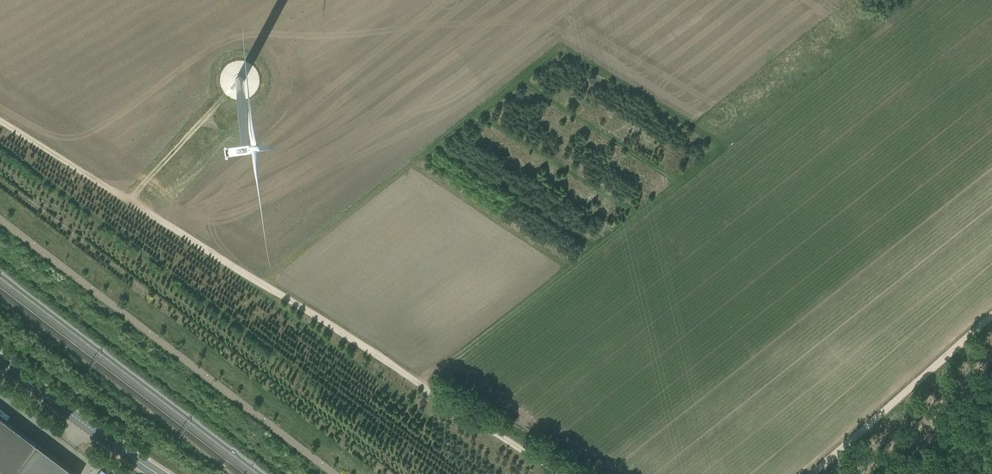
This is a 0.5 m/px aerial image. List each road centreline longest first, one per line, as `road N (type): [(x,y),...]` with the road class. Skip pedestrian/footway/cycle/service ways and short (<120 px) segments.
road 1 (track): [(262,283),(560,47),(727,146),(425,386)]
road 2 (track): [(0,118),(563,473)]
road 3 (track): [(991,317),(814,473)]
road 4 (tertiary): [(158,473),(0,360)]

